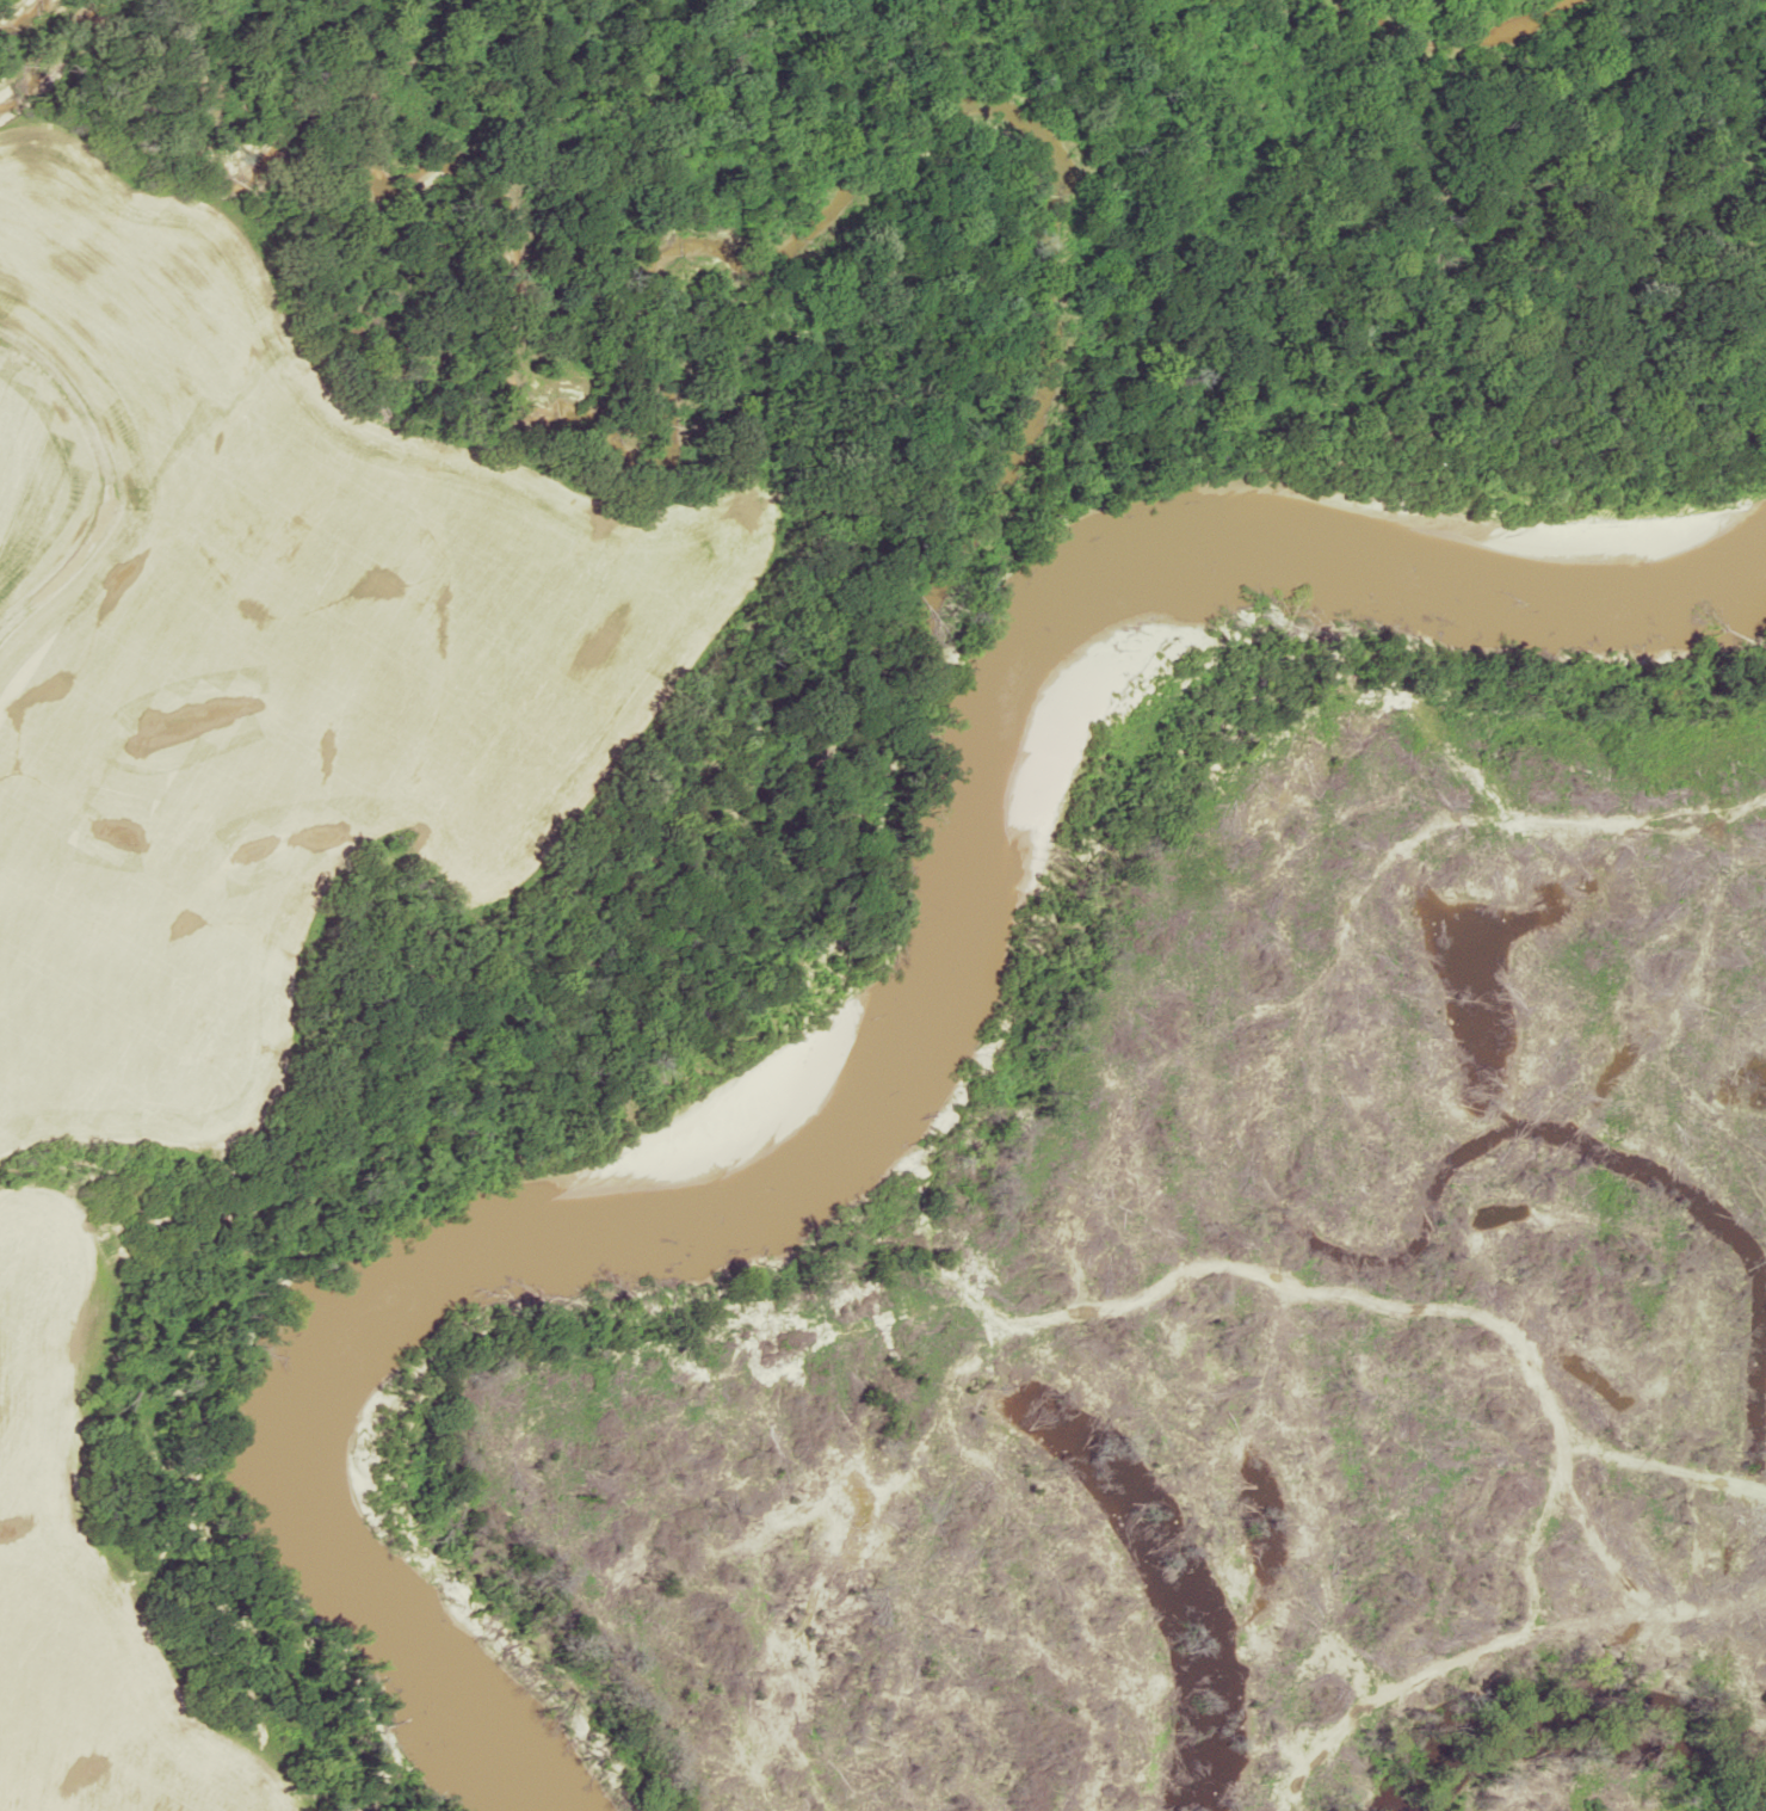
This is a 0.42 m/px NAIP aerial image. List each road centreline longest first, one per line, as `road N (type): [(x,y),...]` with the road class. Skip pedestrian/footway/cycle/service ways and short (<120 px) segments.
road 1 (track): [(0,640),(93,531),(93,429),(0,314)]
road 2 (track): [(154,1472),(0,1517)]

